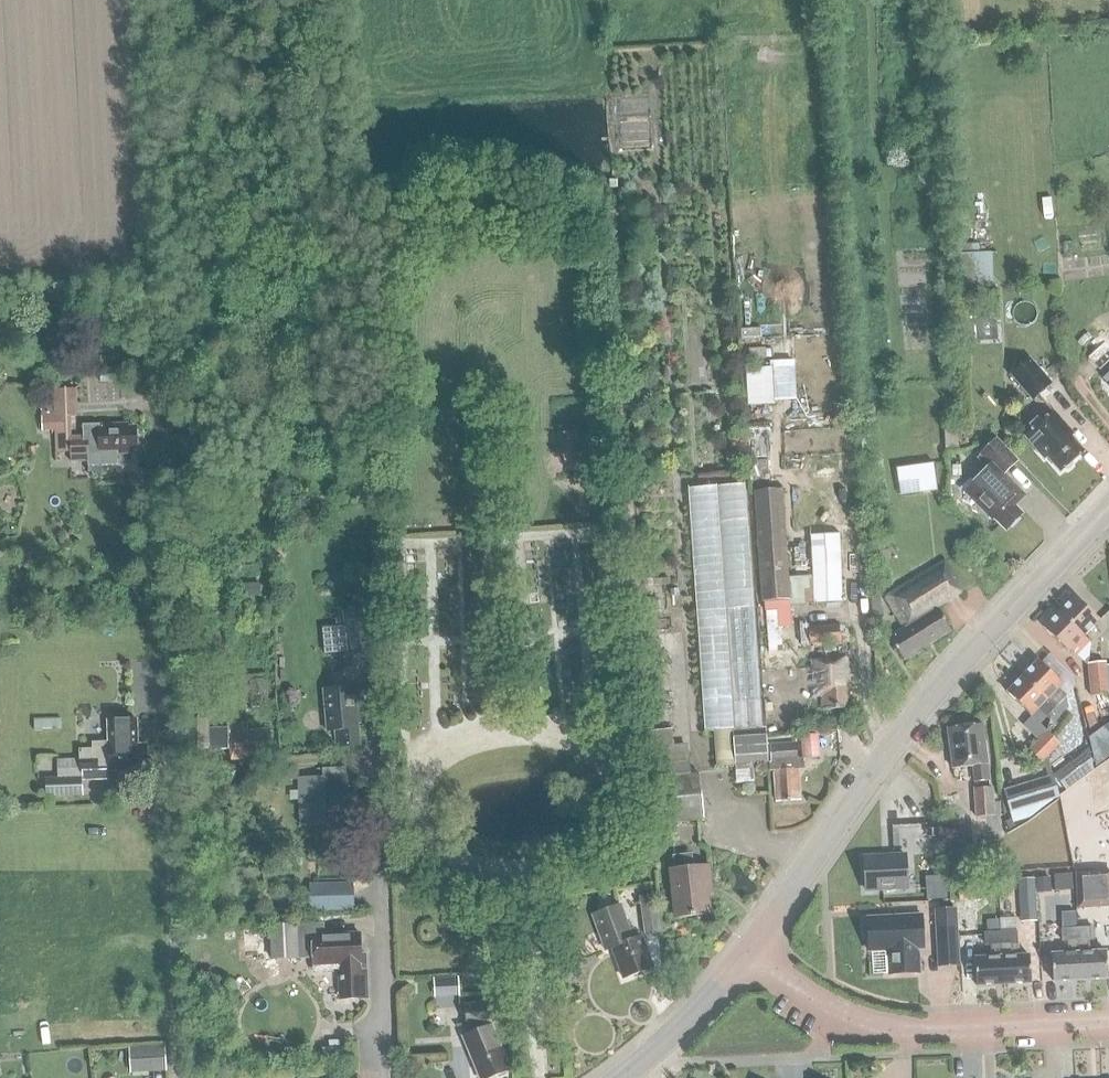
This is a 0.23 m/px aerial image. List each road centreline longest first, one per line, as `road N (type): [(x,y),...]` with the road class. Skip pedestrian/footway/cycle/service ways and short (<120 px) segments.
road 1 (tertiary): [(748,947),(935,693),(1108,504)]
road 2 (residential): [(748,947),(792,987),(838,1014),(886,1028),(956,1034),(1108,1024)]
road 3 (tertiary): [(622,1077),(662,1046),(748,947)]

